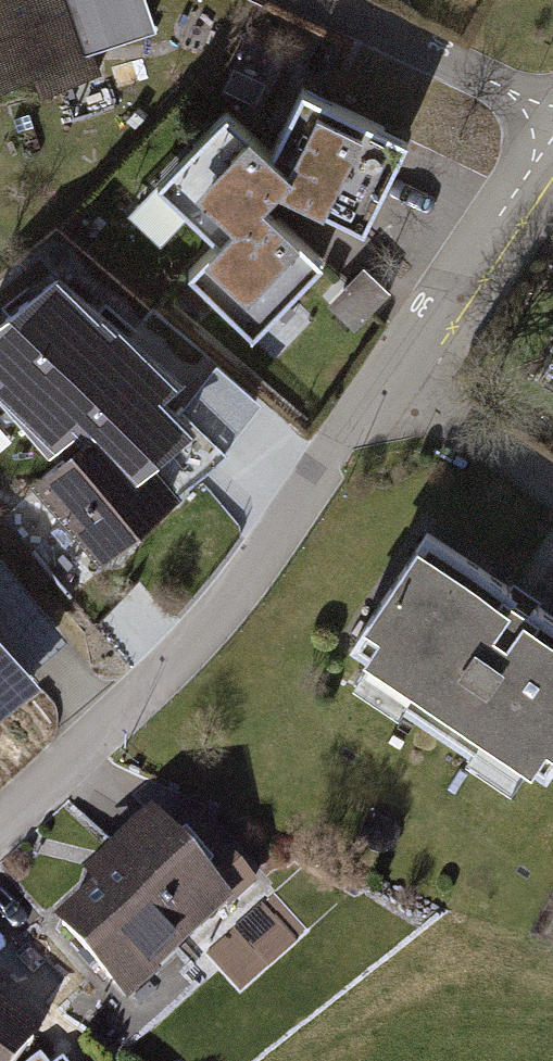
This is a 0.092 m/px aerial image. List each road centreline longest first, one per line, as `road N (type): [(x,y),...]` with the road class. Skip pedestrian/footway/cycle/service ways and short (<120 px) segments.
road 1 (residential): [(389,379),(207,628),(0,826)]
road 2 (residential): [(552,132),(389,379)]
road 3 (residential): [(552,111),(320,0)]
road 4 (residential): [(552,486),(389,379)]

